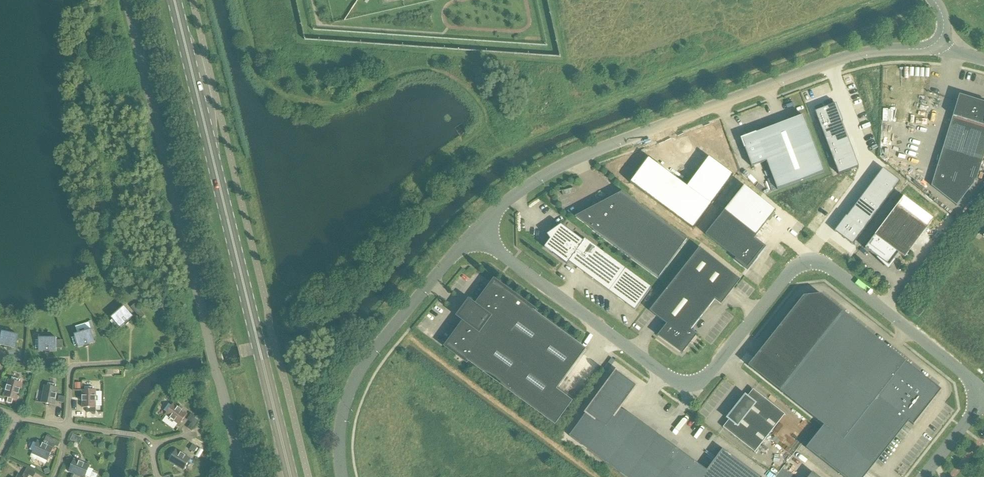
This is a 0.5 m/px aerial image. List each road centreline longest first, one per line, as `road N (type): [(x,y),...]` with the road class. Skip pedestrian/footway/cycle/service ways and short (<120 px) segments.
road 1 (unclassified): [(981,400),(973,384),(811,262),(786,275),(703,380),(673,385),(477,234)]
road 2 (unclassified): [(477,234),(509,199),(565,164),(855,57),(941,45)]
road 3 (unclassified): [(243,476),(126,0)]
road 4 (primary): [(291,476),(175,0)]
road 5 (unclassified): [(343,476),(347,402),(361,374),(477,234)]
road 6 (residential): [(67,426),(137,435),(153,448),(158,476)]

